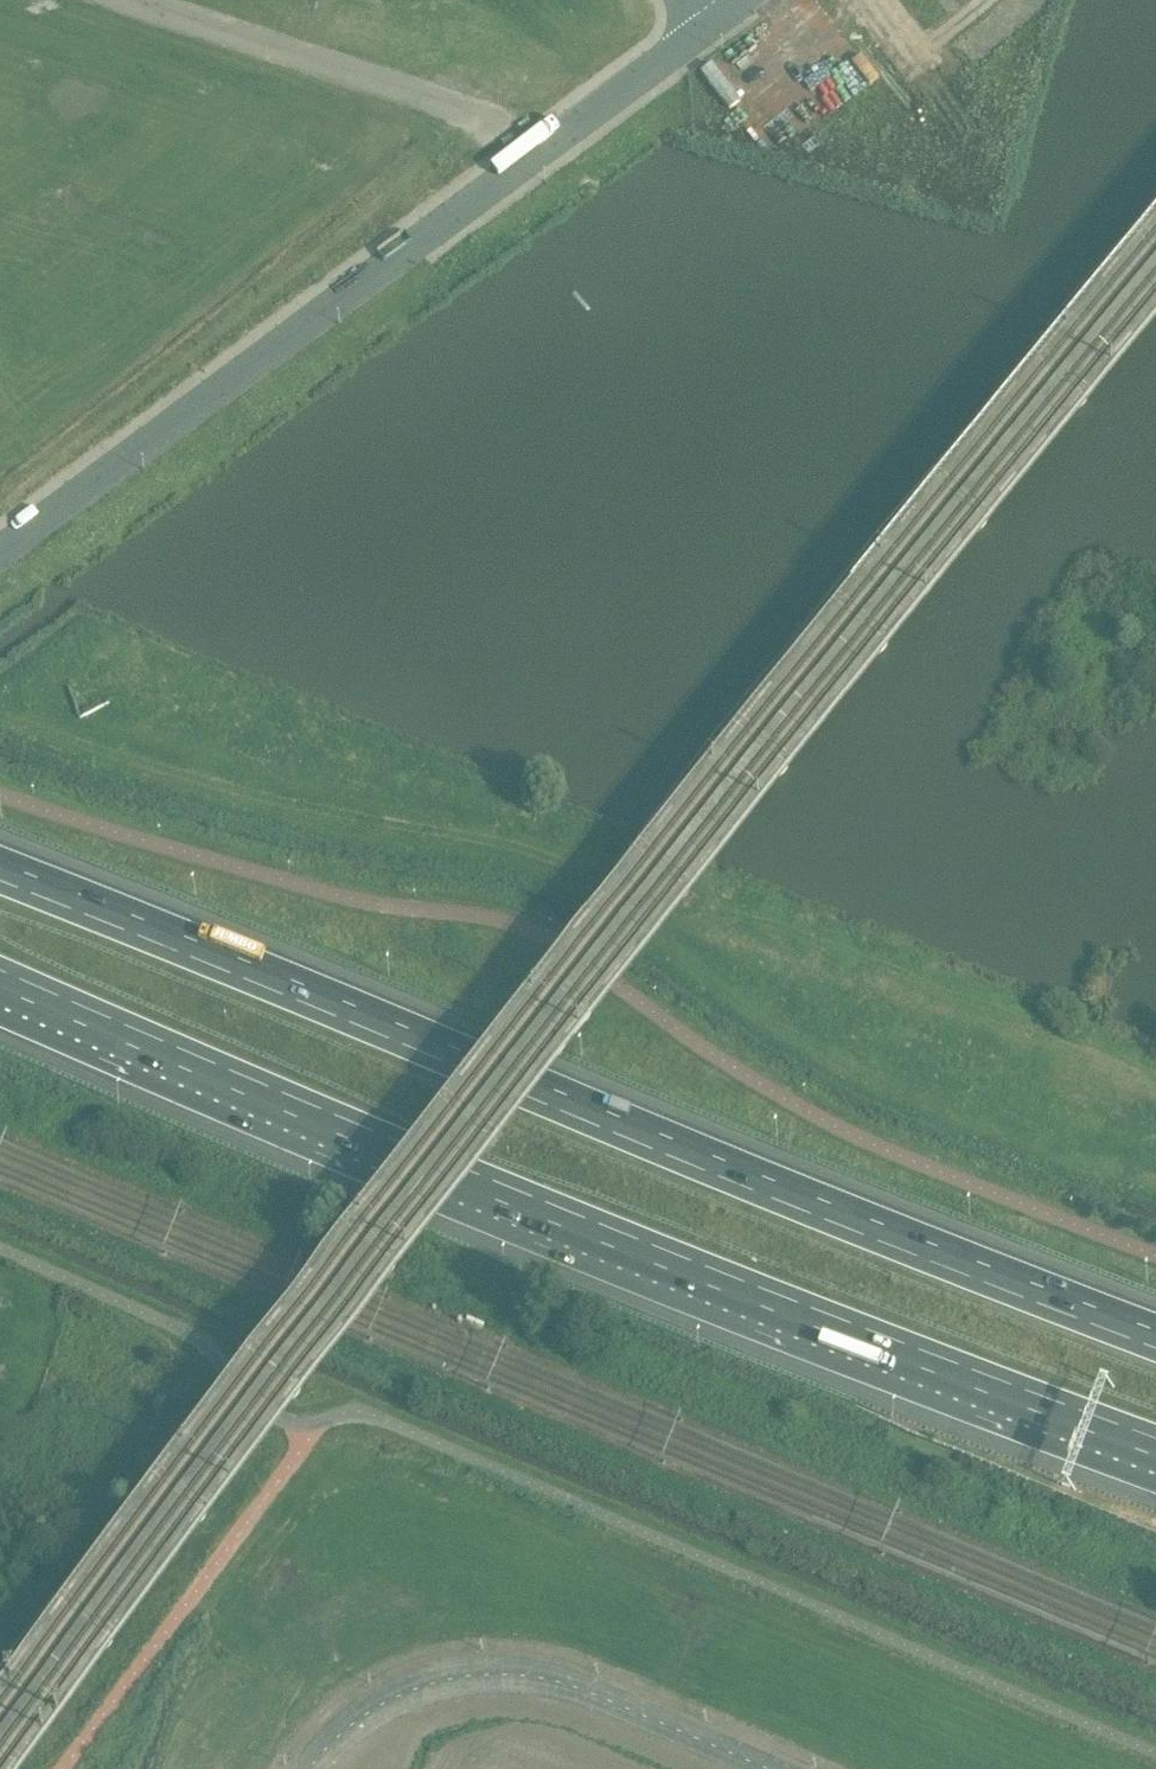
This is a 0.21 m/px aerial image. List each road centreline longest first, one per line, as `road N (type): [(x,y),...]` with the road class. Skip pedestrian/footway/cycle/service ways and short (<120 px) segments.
road 1 (motorway): [(0,979),(492,1190),(1155,1448)]
road 2 (motorway): [(1155,1331),(0,864)]
road 3 (unclassified): [(0,553),(418,242)]
road 4 (unclassified): [(767,1768),(580,1688),(517,1672),(441,1680),(368,1711),(308,1768)]
road 5 (unclassified): [(537,154),(443,105),(124,0)]
road 6 (unclassified): [(705,29),(537,154)]
road 7 (unclassified): [(537,154),(418,242)]

